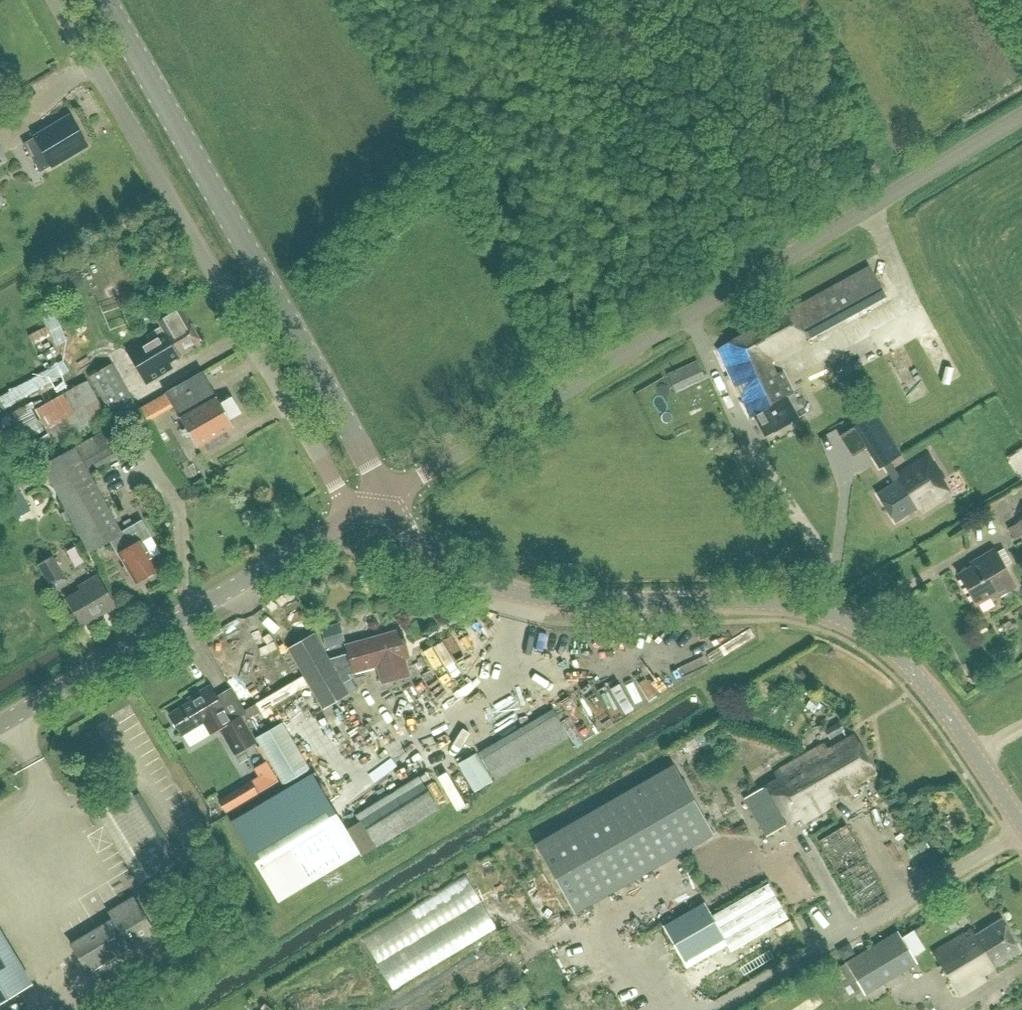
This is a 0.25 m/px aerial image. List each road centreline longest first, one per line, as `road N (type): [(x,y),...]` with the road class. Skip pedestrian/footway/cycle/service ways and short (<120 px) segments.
road 1 (tertiary): [(1021,828),(914,673),(858,629),(758,601),(572,602),(515,592),(432,562),(400,521),(370,504)]
road 2 (tertiary): [(370,504),(368,462),(102,0)]
road 3 (unclassified): [(370,504),(842,220)]
road 4 (unclassified): [(0,722),(370,504)]
road 5 (unclassified): [(1021,113),(842,220)]

